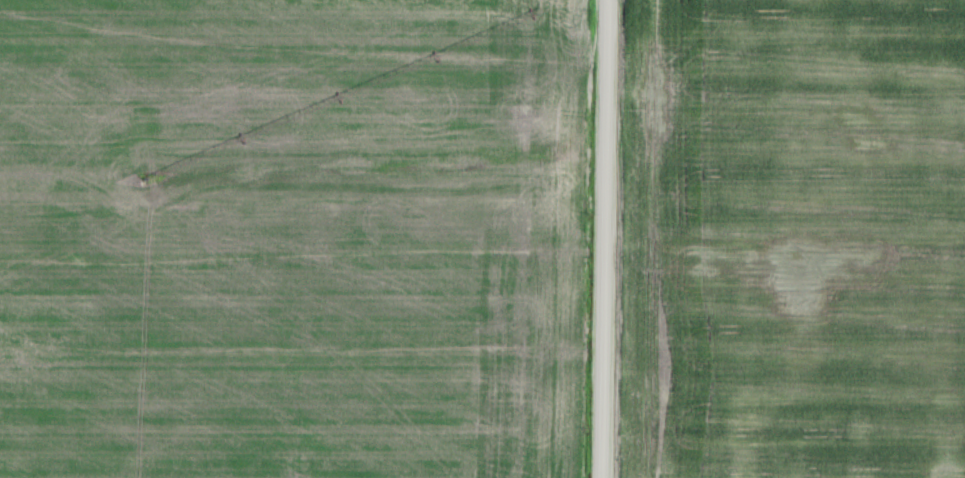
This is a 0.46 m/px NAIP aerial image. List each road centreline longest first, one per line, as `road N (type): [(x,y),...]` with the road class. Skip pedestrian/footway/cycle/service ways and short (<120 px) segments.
road 1 (residential): [(603,477),(609,0)]

